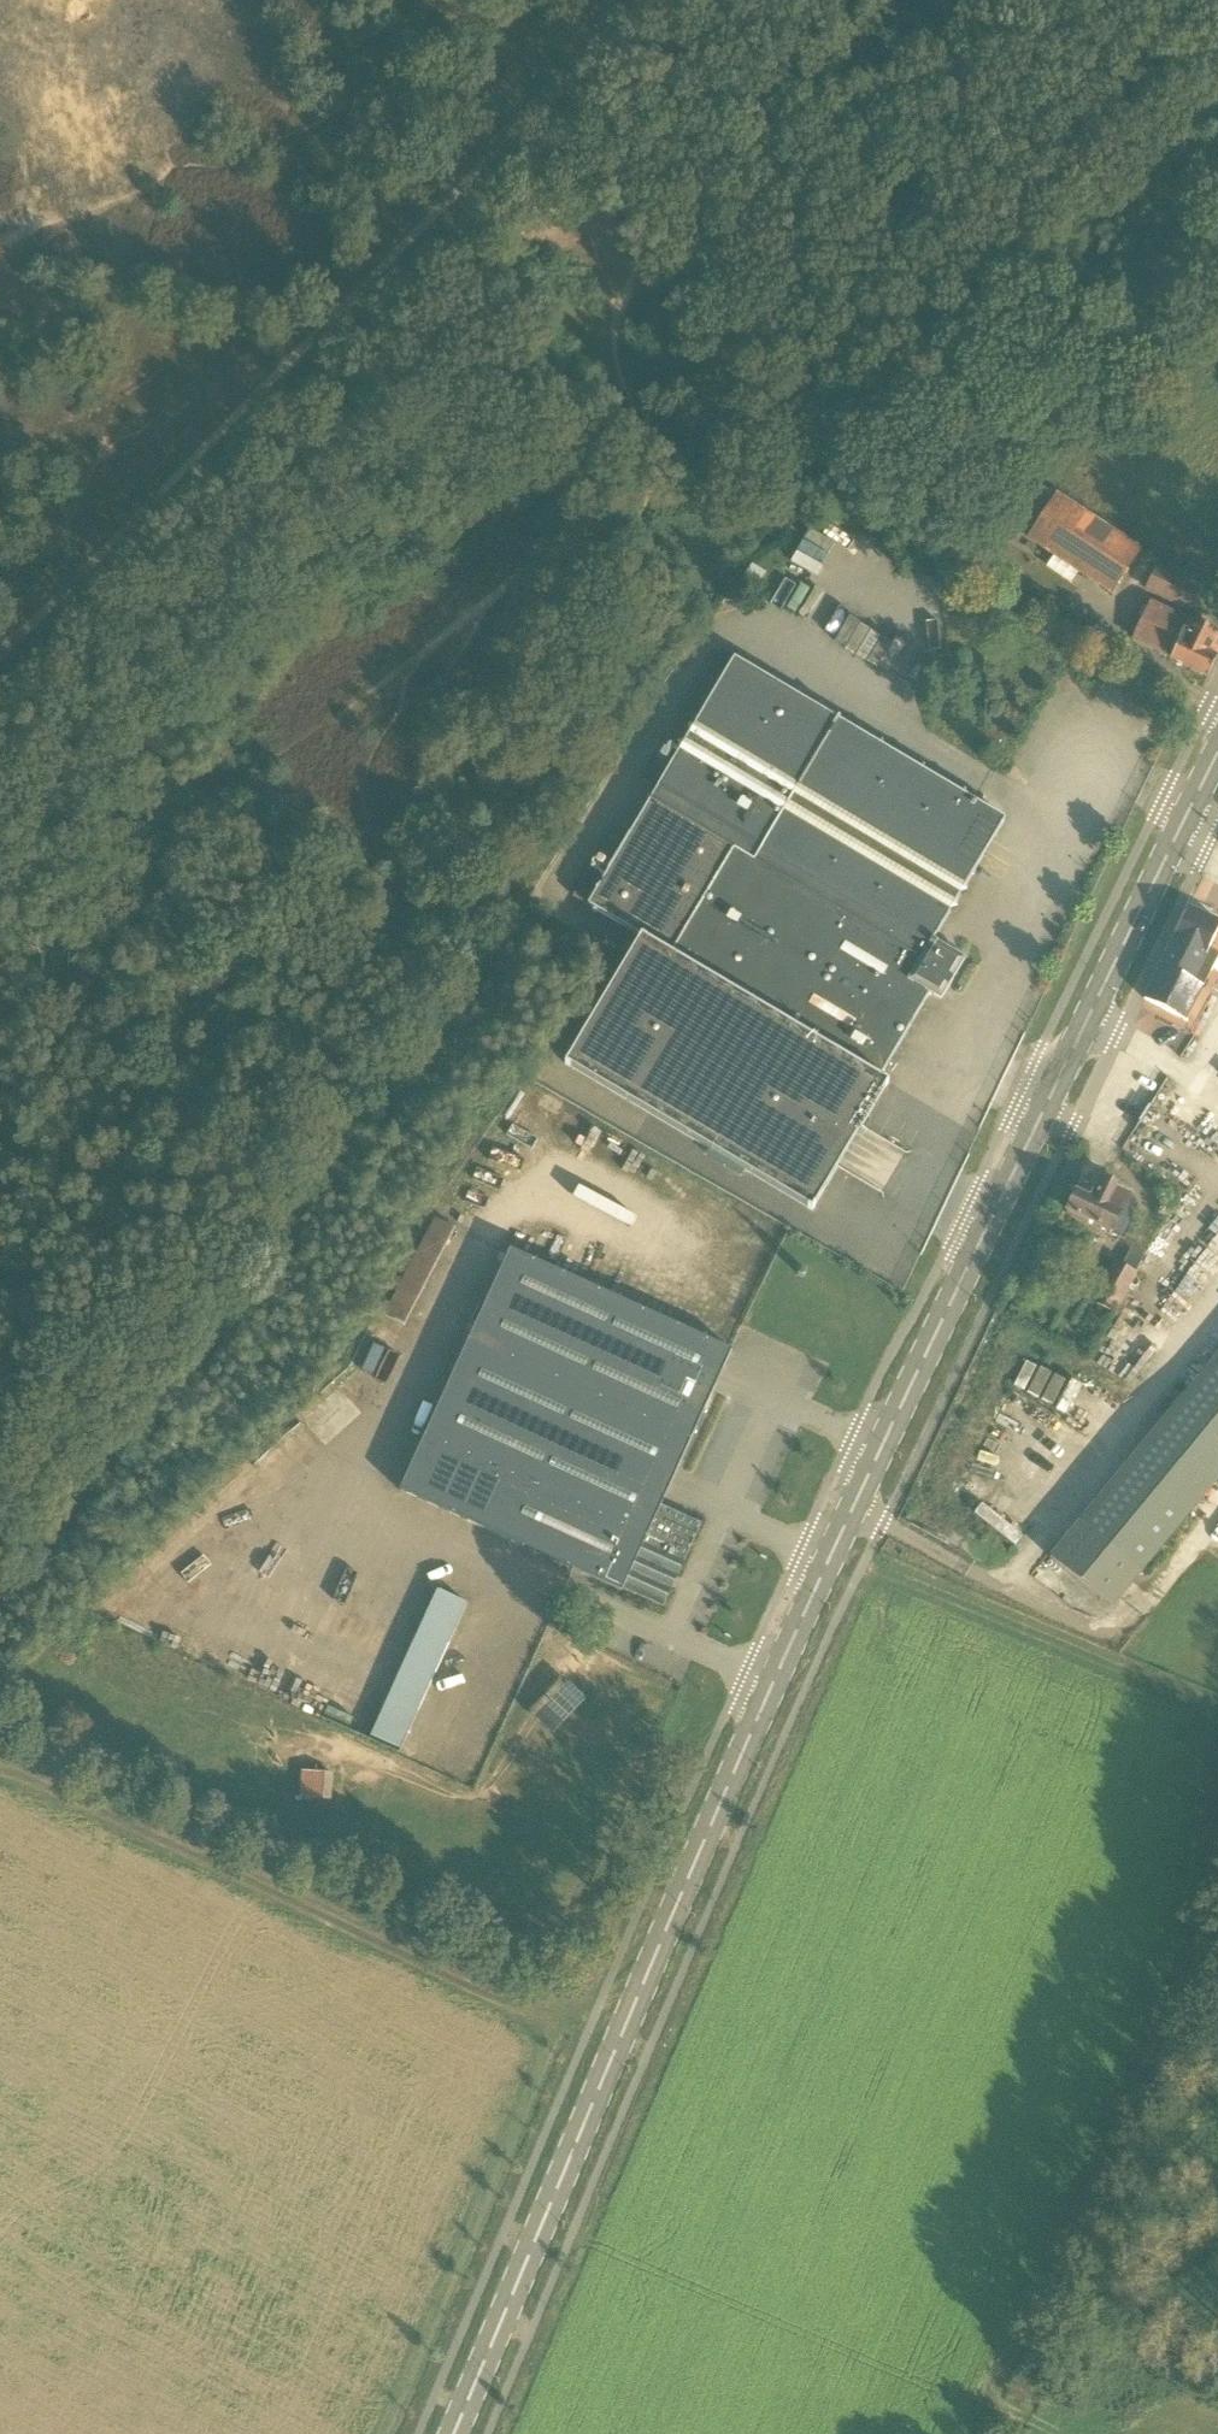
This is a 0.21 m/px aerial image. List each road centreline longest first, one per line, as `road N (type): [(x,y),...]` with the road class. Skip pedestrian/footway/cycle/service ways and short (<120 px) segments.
road 1 (secondary): [(462,2433),(761,1724),(1217,777)]

